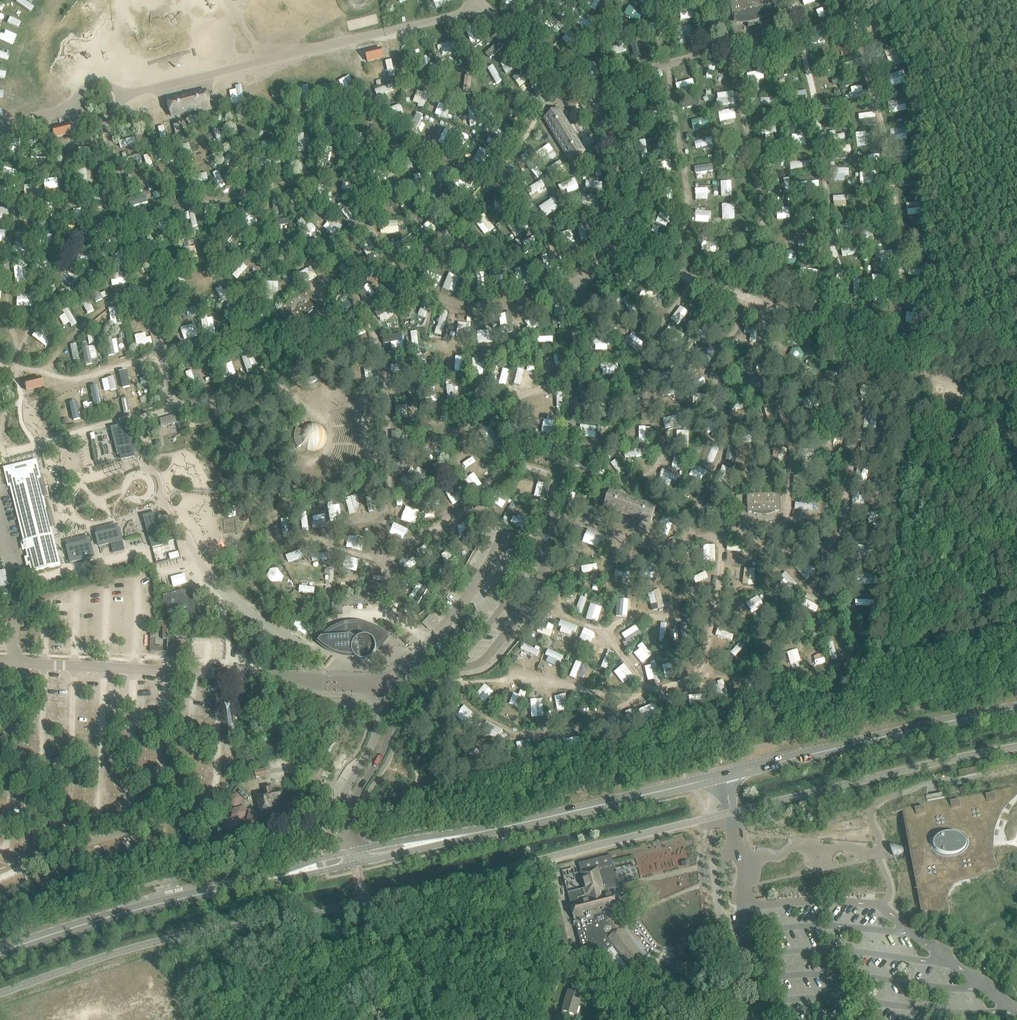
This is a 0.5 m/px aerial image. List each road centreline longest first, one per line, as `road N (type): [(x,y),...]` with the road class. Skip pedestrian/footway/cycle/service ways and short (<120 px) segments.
road 1 (secondary): [(0,953),(216,889),(1016,708)]

